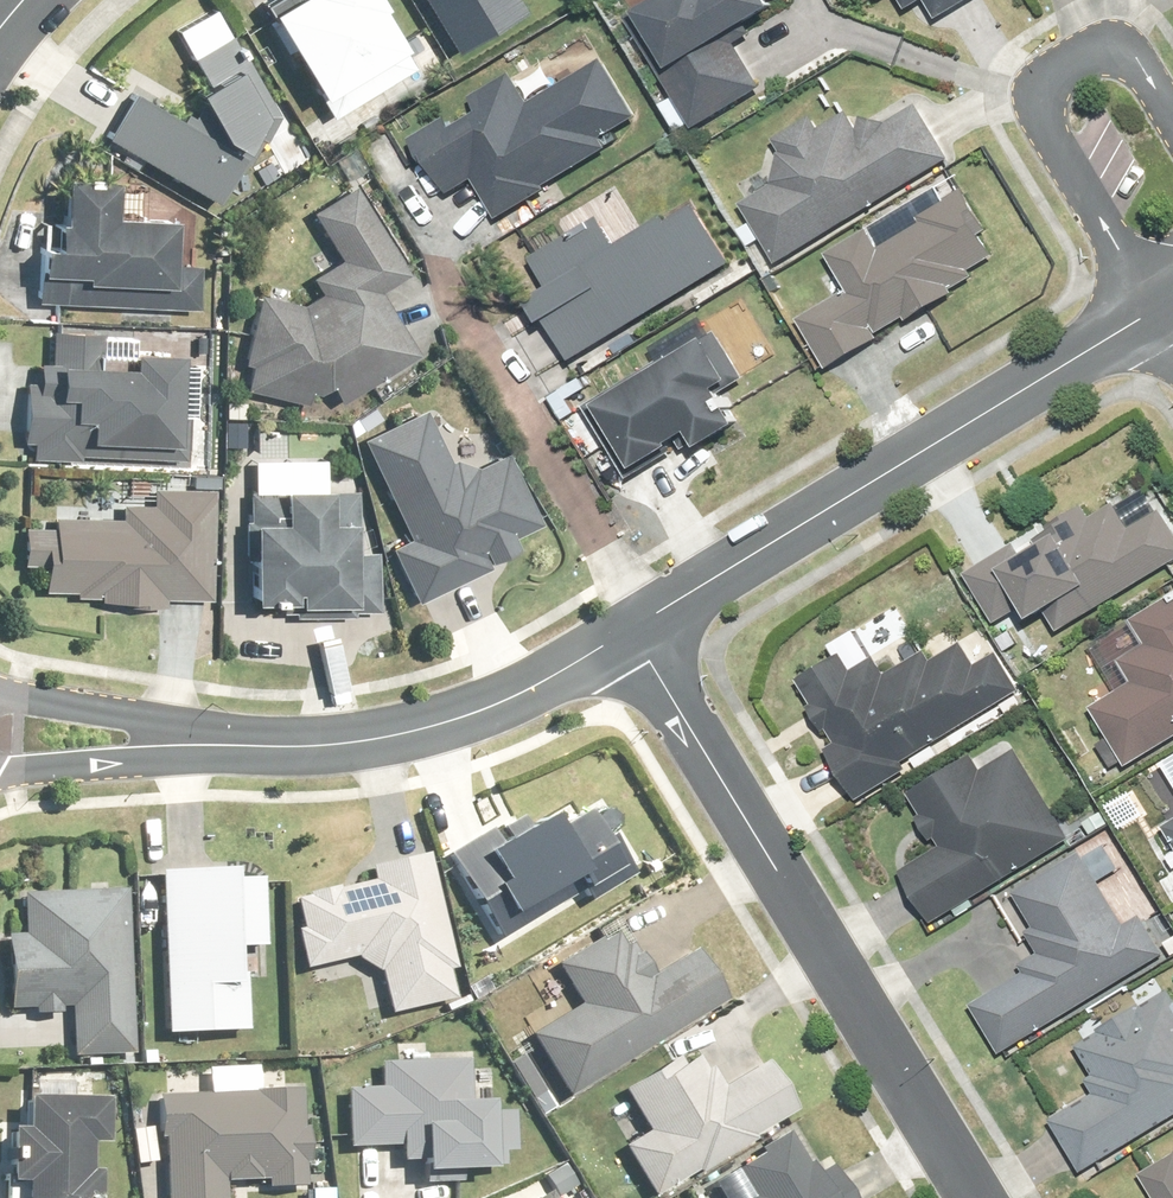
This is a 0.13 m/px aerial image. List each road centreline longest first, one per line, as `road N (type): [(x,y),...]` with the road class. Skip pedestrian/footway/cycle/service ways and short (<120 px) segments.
road 1 (residential): [(977,1197),(628,632)]
road 2 (residential): [(1159,303),(628,632)]
road 3 (residential): [(628,632),(511,695),(418,730),(338,744),(200,745)]
road 4 (residential): [(1159,303),(1036,98),(1039,86),(1113,44),(1128,52),(1172,120)]
road 5 (residential): [(0,694),(127,714),(200,745)]
road 6 (residential): [(200,745),(122,764),(0,770)]

